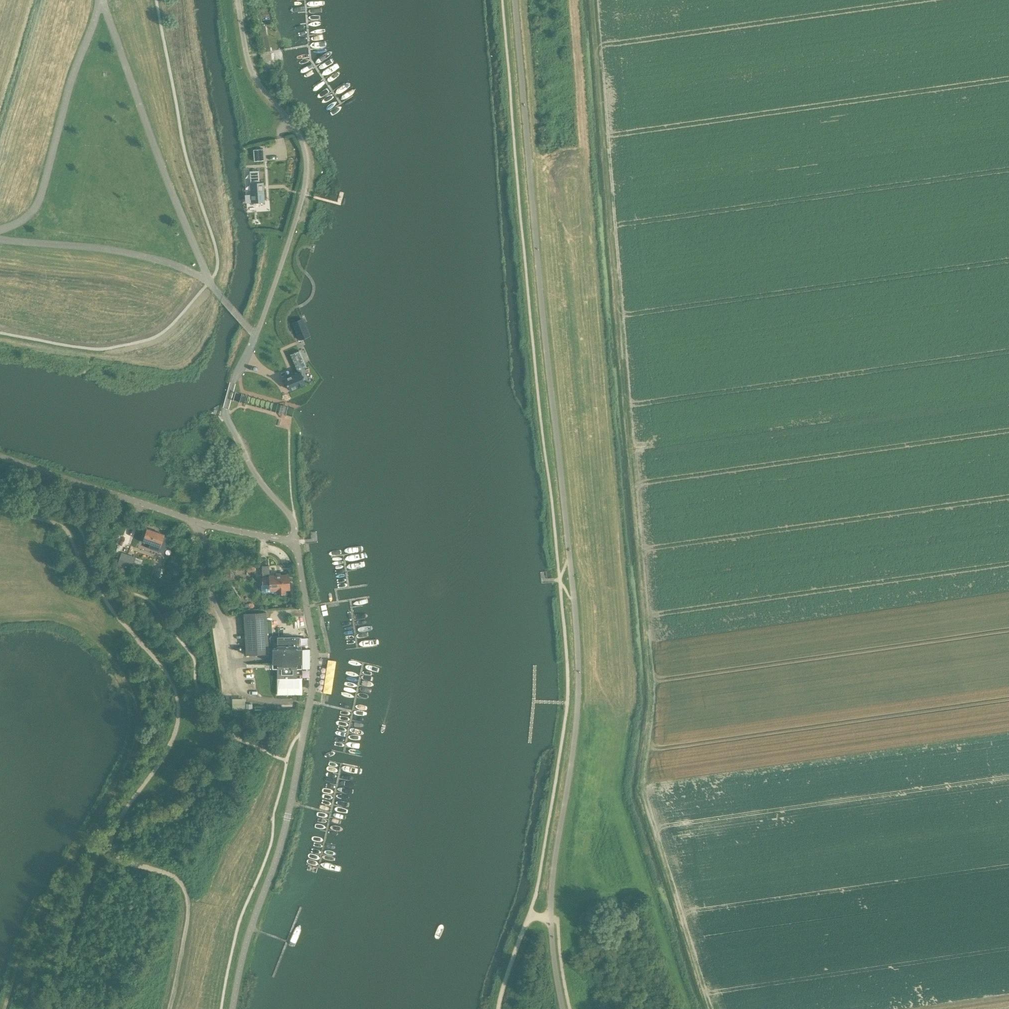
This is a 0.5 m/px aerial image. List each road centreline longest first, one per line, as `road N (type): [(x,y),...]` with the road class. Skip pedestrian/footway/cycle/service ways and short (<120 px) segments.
road 1 (unclassified): [(294,542),(218,528),(0,457)]

